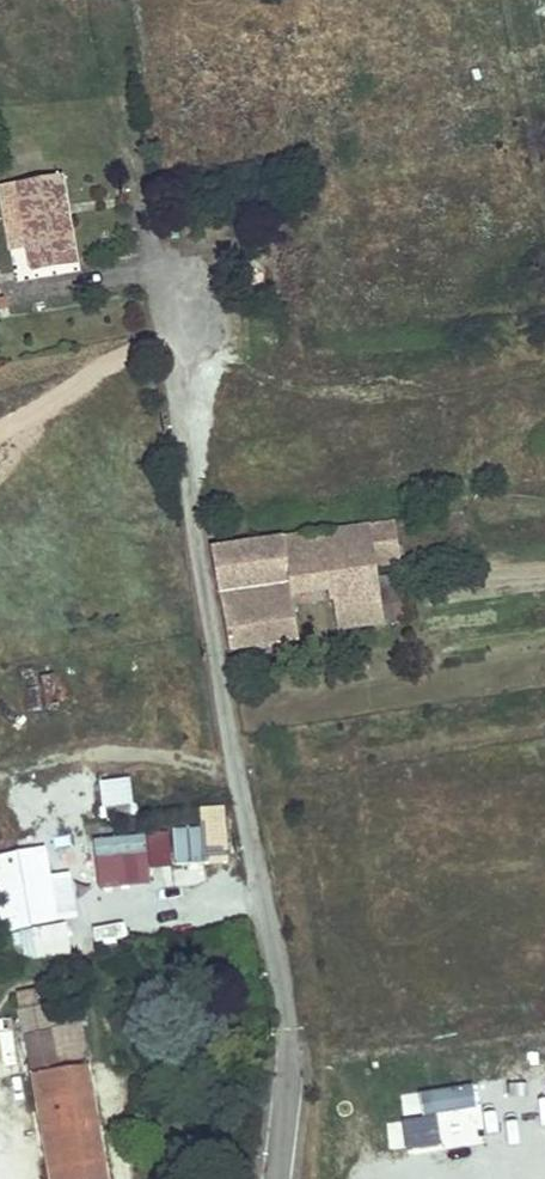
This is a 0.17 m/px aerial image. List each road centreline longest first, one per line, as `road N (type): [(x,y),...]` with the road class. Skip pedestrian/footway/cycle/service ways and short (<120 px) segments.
road 1 (residential): [(277,1178),(285,1024),(182,461),(177,376),(196,301)]

